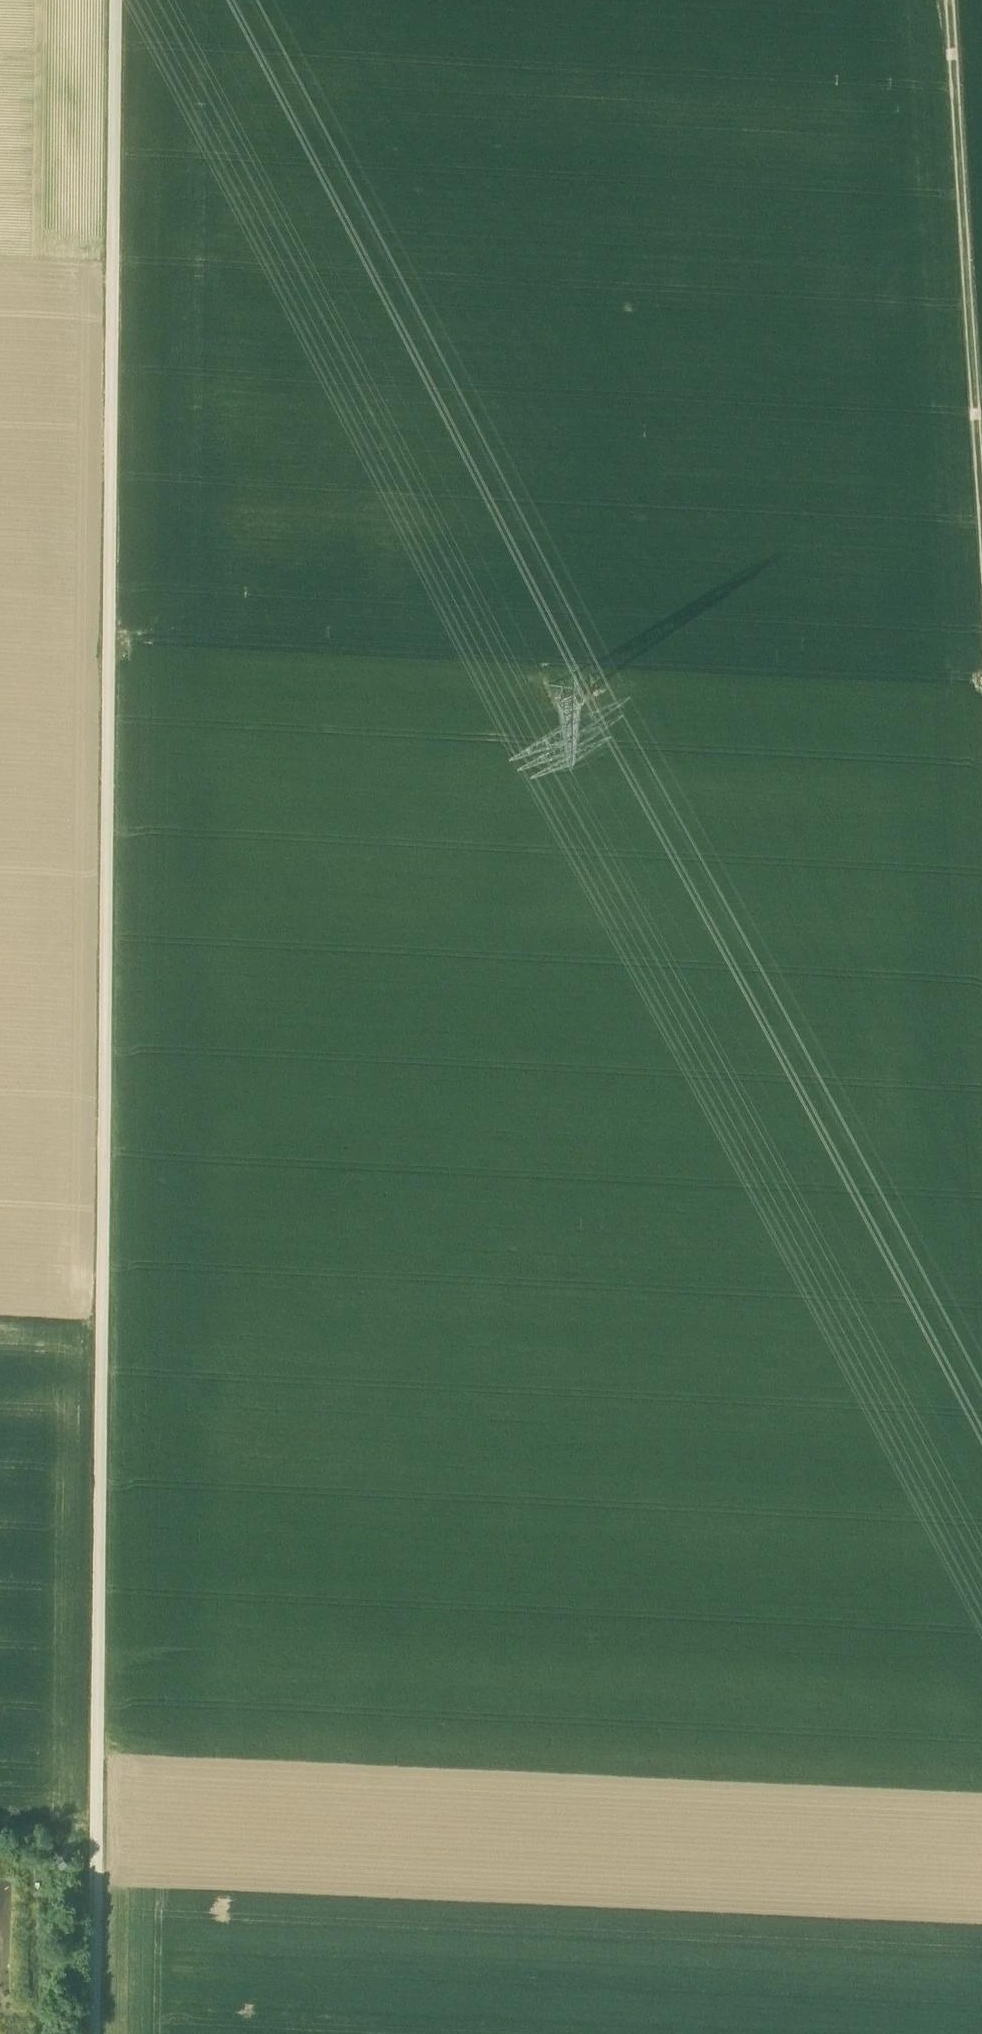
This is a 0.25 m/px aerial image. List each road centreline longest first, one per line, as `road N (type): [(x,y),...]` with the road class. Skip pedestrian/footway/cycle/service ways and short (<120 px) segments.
road 1 (unclassified): [(117,0),(95,2033)]
road 2 (track): [(949,0),(981,511)]

